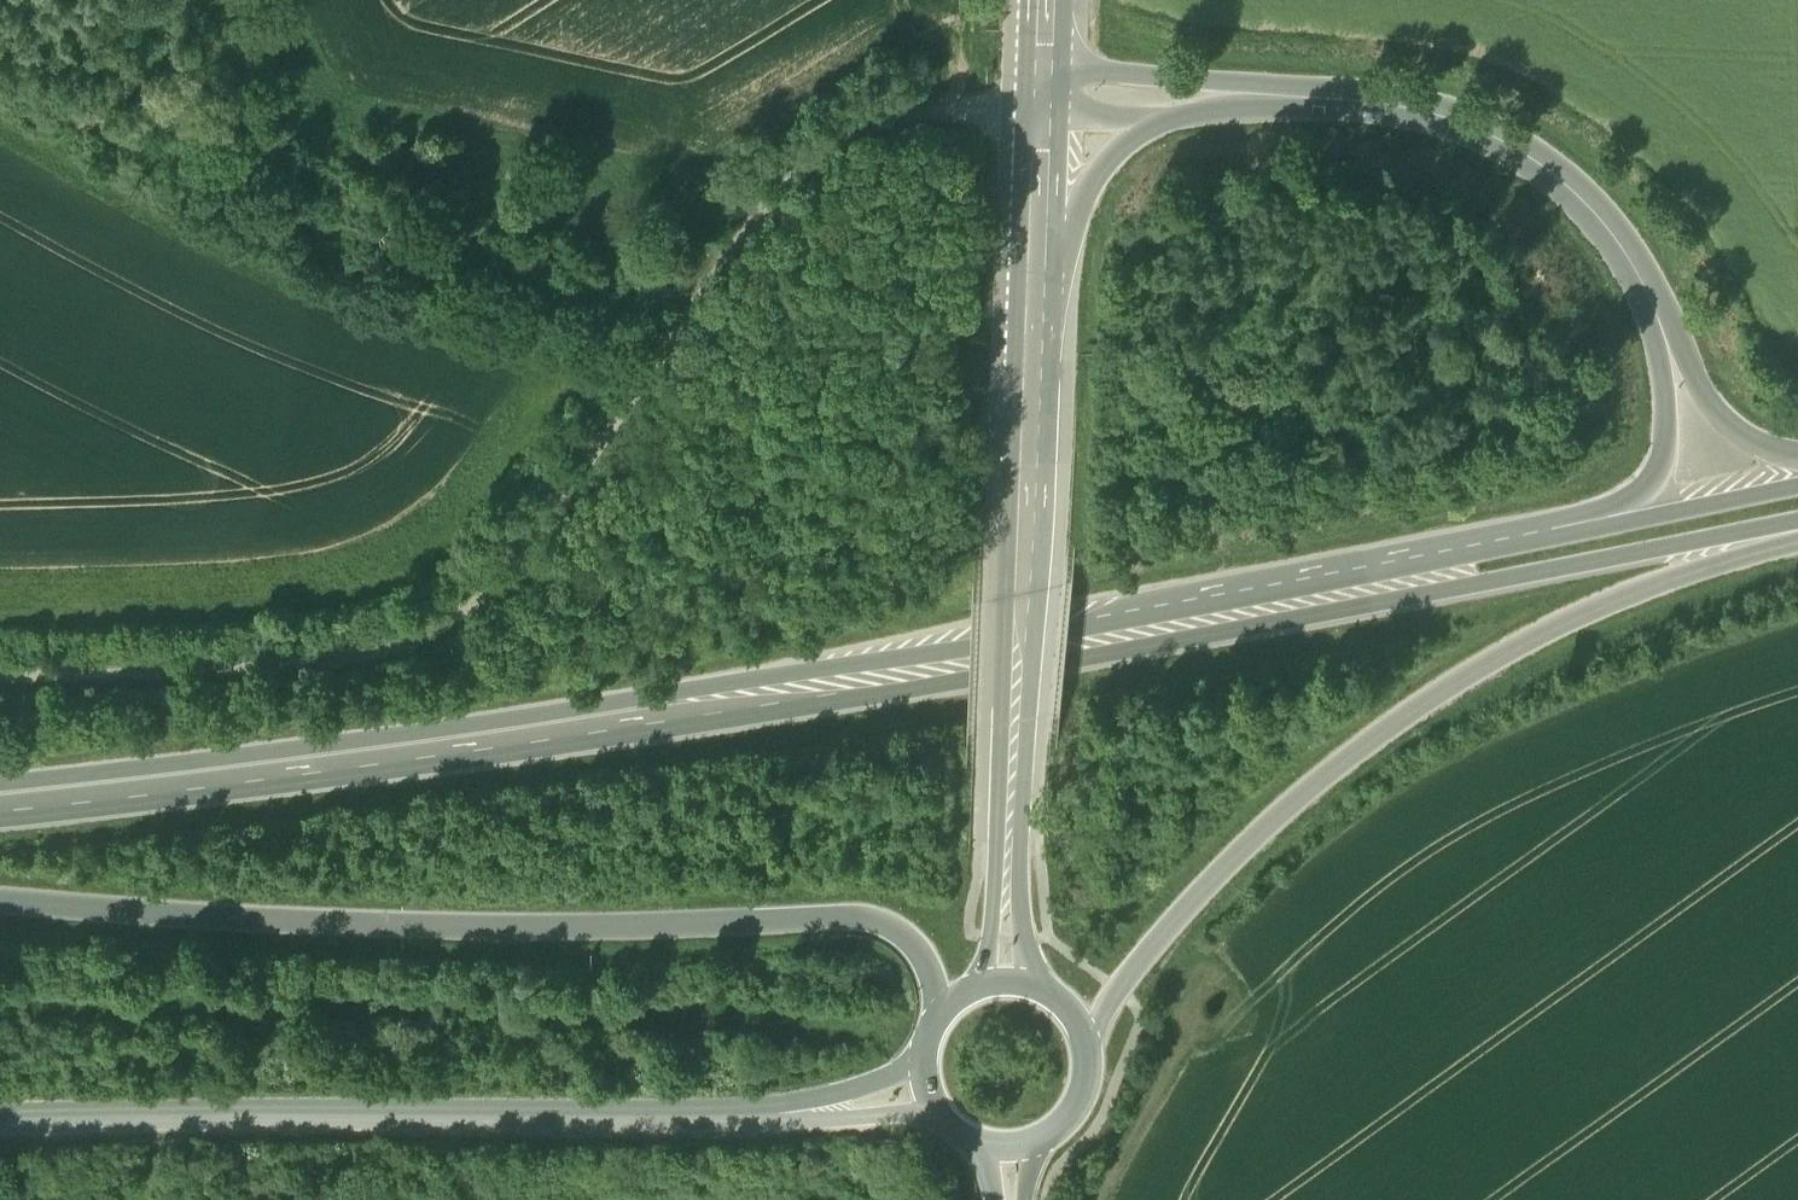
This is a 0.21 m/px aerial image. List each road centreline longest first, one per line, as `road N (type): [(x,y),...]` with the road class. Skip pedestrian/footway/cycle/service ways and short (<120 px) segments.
road 1 (primary): [(0,810),(737,709),(1571,548)]
road 2 (track): [(0,678),(355,646),(472,603),(545,522),(806,144),(903,106),(1043,99)]
road 3 (primary): [(0,905),(367,920),(881,913),(915,939),(947,1002)]
road 4 (primary): [(1089,1041),(1116,986),(1199,888),(1384,734),(1520,651),(1797,524)]
road 5 (secondary): [(1008,976),(1036,275)]
road 6 (track): [(758,218),(510,130),(419,167),(359,152),(323,117),(283,0)]
road 7 (primary): [(1199,100),(1352,98),(1491,136),(1612,230),(1667,346)]
road 8 (primary): [(1667,346),(1659,484),(1637,508),(1571,548)]
road 9 (primary): [(1036,275),(1082,188),(1137,134),(1199,100)]
road 10 (primary): [(1571,548),(1797,504)]
road 11 (secondary): [(947,1002),(925,1041),(928,1086),(953,1123),(1013,1143)]
road 12 (primary): [(1797,471),(1731,432),(1667,346)]
road 13 (secondary): [(1036,275),(1043,99)]
road 14 (track): [(1097,1199),(1156,1102),(1176,1048)]
road 15 (primary): [(1043,99),(1199,100)]
road 16 (secondary): [(1013,1143),(1039,1137),(1075,1109),(1091,1065),(1089,1041)]

